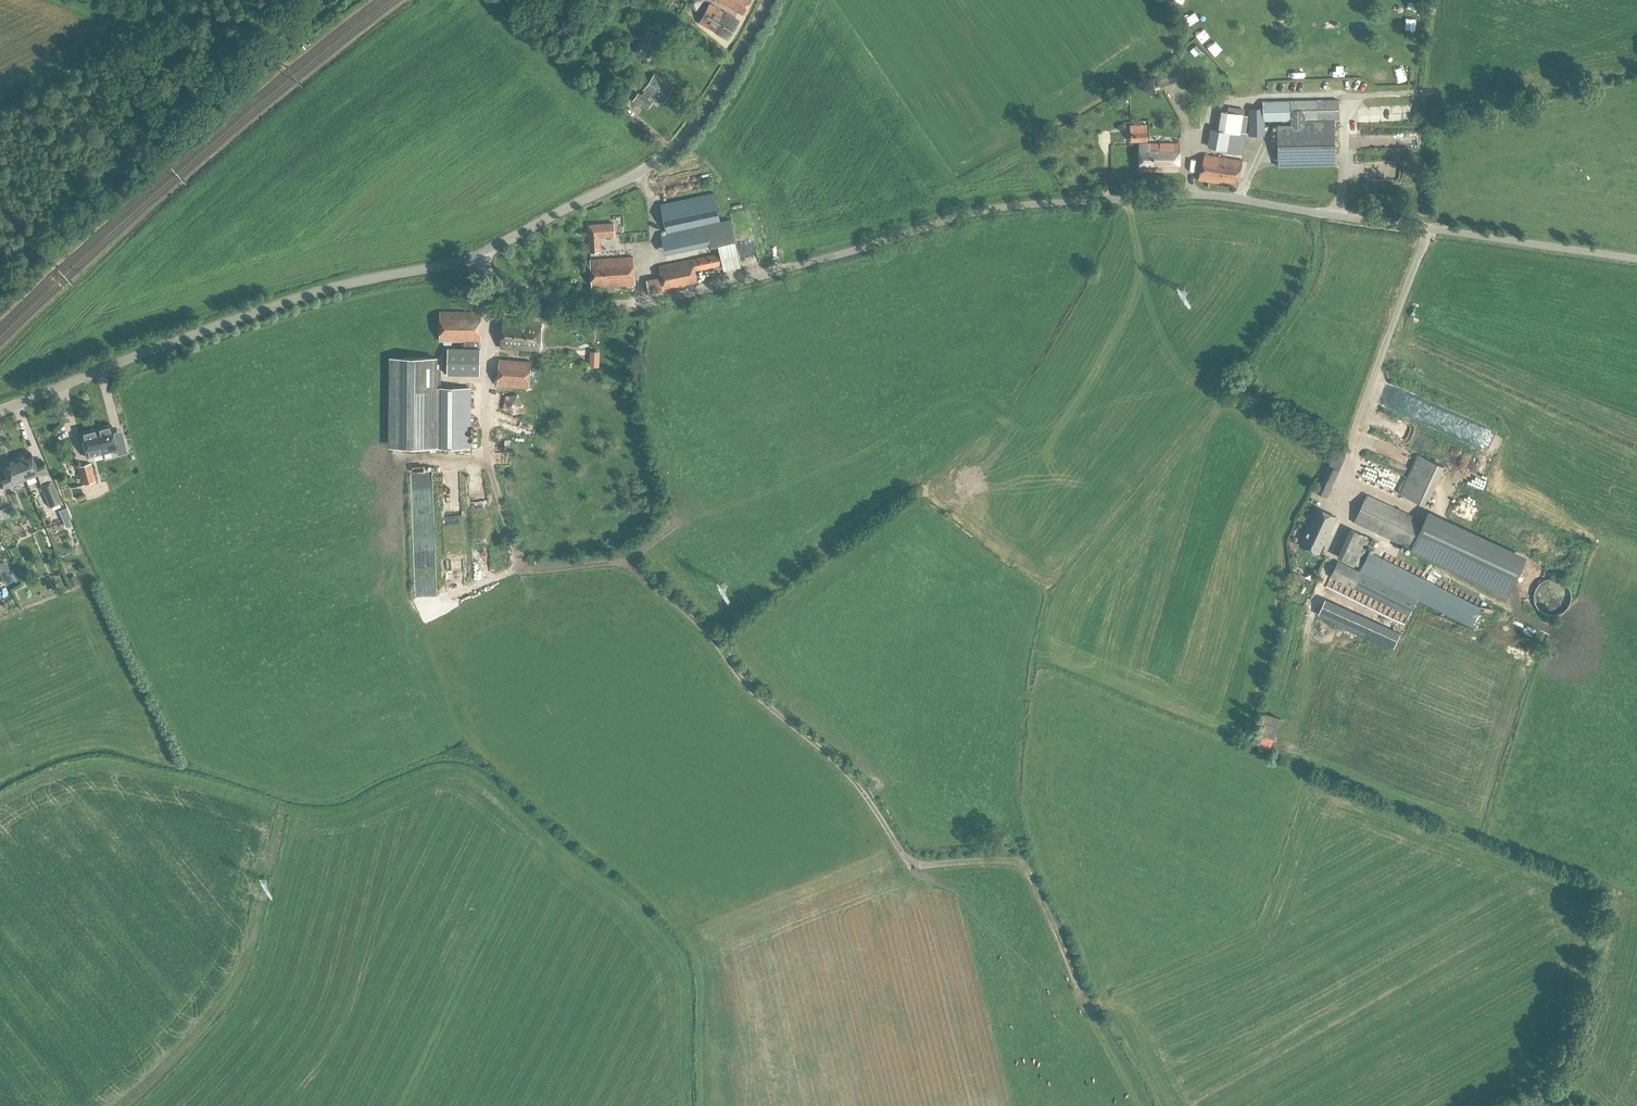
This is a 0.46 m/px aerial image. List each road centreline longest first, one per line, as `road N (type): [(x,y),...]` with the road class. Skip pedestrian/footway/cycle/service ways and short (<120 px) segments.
road 1 (unclassified): [(1636,259),(1189,195),(976,213),(637,303),(564,301),(487,275),(471,260)]
road 2 (unclassified): [(0,412),(305,295),(471,260)]
road 3 (unclassified): [(471,260),(675,148),(769,0)]

